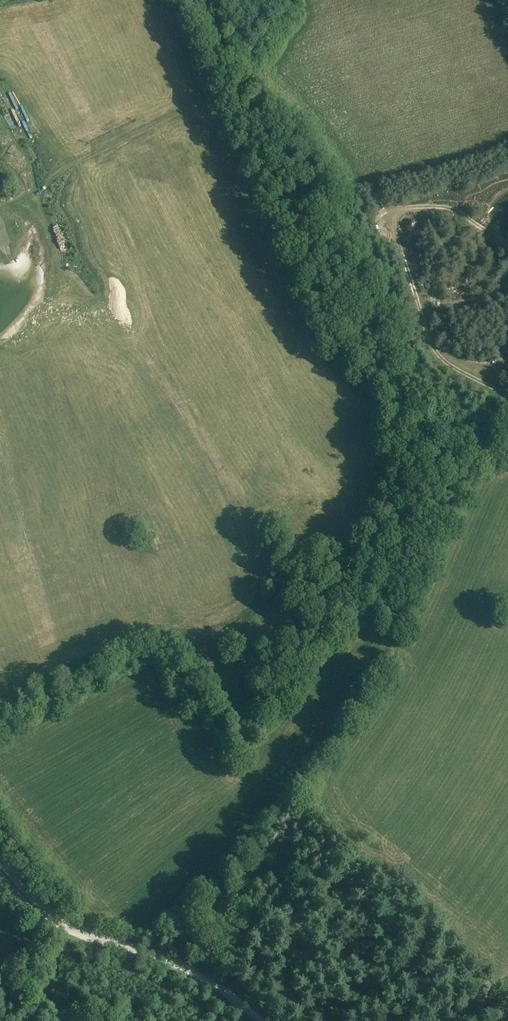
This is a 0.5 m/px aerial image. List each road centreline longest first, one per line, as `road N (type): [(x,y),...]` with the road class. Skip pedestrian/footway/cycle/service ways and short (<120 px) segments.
road 1 (track): [(507,434),(430,429),(367,395),(335,363),(174,0)]
road 2 (track): [(230,996),(171,960),(53,919),(0,864)]
road 3 (track): [(31,185),(180,113),(225,122)]

